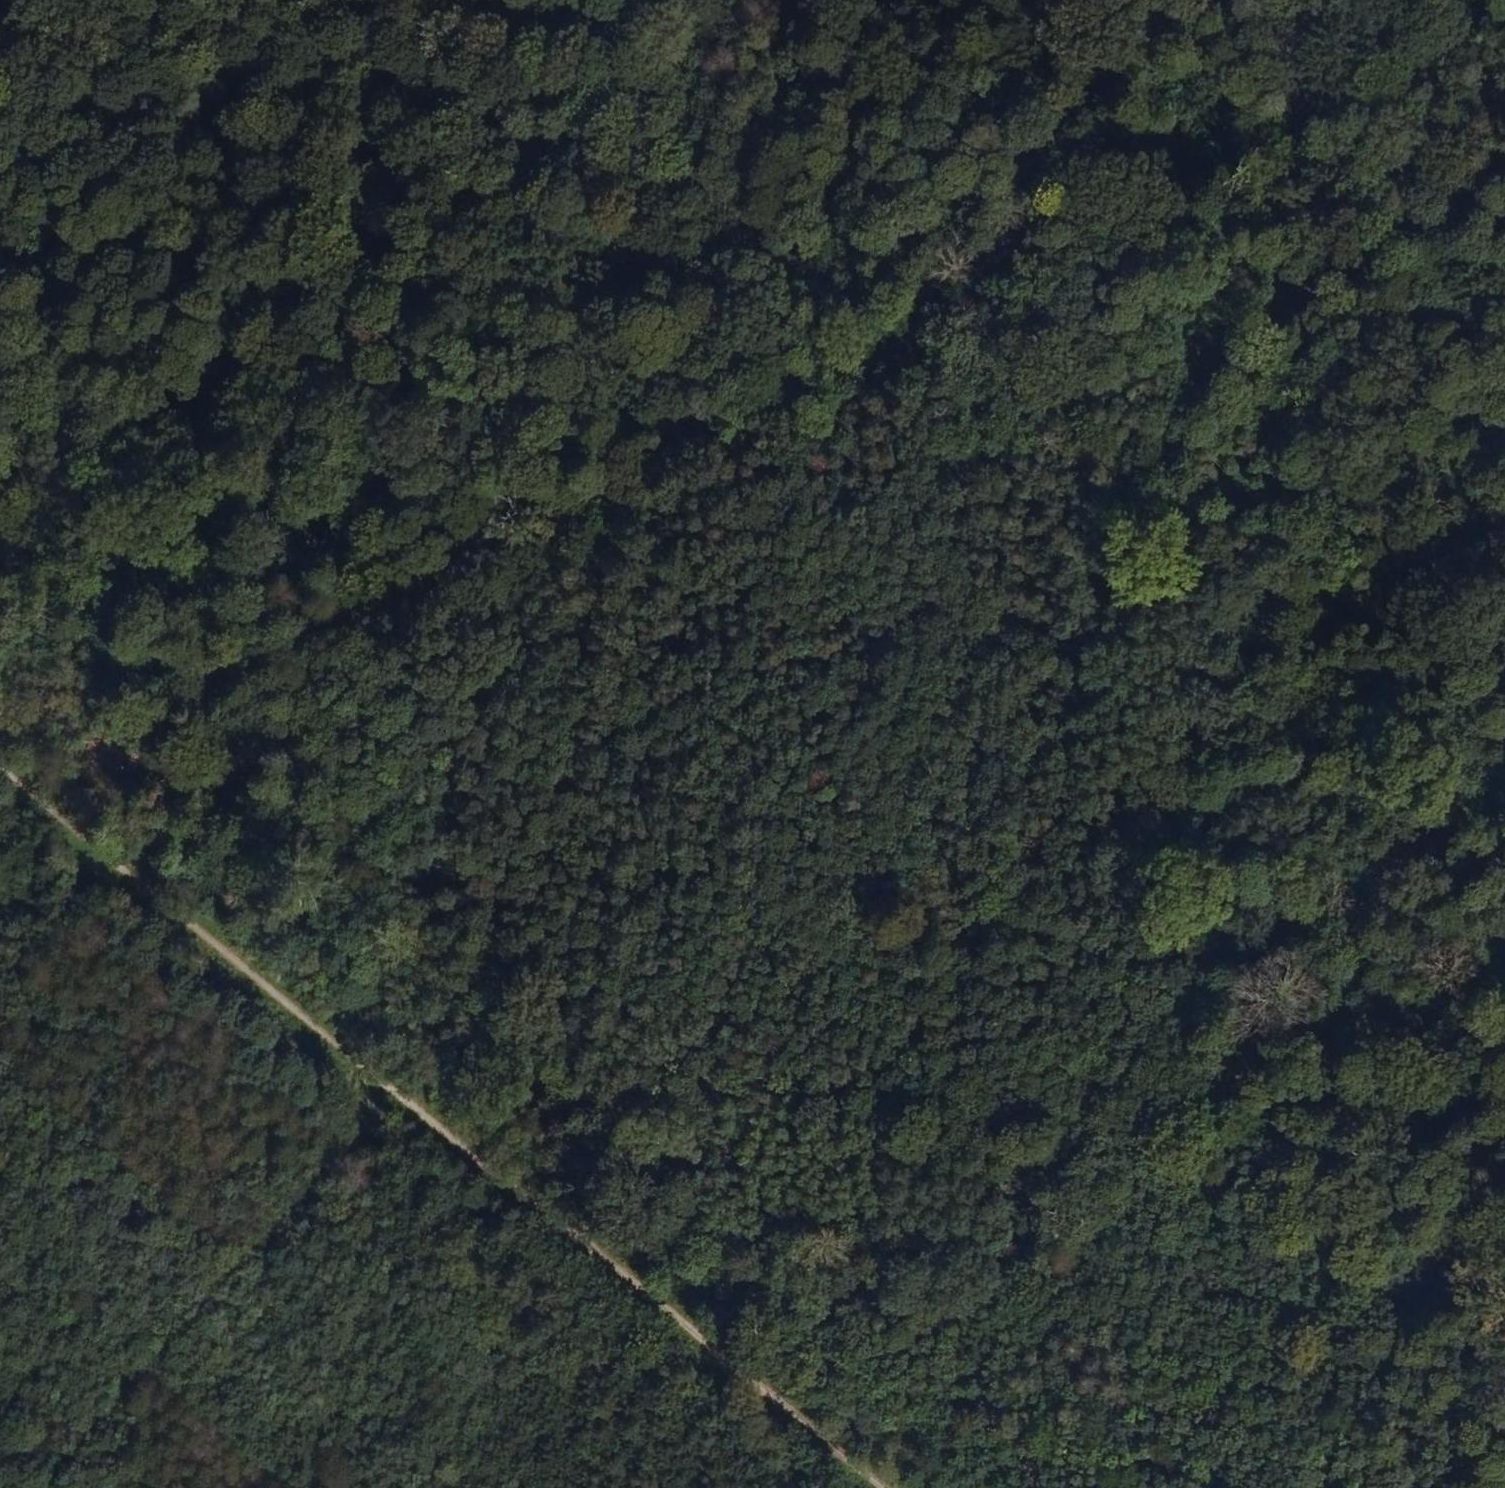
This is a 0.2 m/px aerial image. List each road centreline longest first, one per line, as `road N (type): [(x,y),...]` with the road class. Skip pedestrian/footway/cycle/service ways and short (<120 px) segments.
road 1 (track): [(871,1487),(0,761)]
road 2 (track): [(84,1487),(426,1120)]

